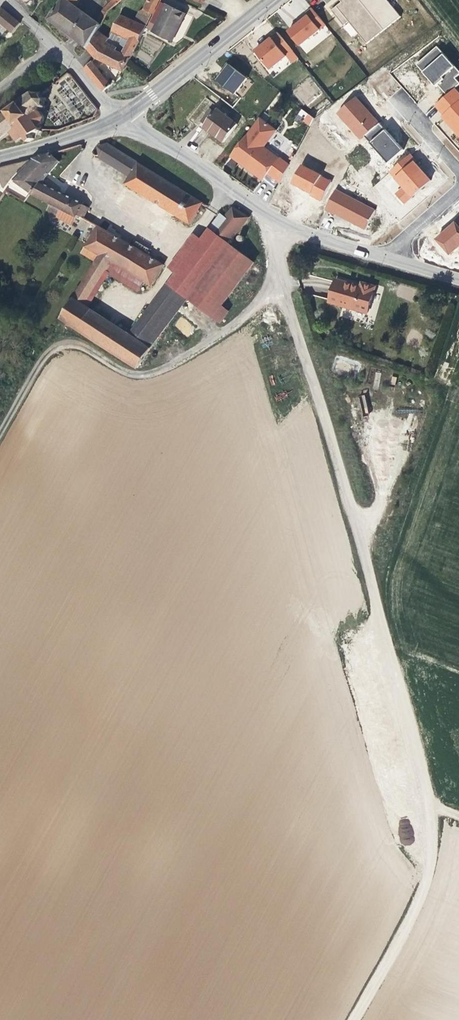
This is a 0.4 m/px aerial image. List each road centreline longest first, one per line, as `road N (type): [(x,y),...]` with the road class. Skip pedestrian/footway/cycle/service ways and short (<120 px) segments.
road 1 (track): [(279,266),(431,809),(458,819)]
road 2 (residential): [(382,257),(286,227),(118,117)]
road 3 (track): [(431,809),(427,890),(354,1019)]
road 4 (tertiary): [(272,0),(118,117)]
road 5 (tertiary): [(118,117),(0,157)]

